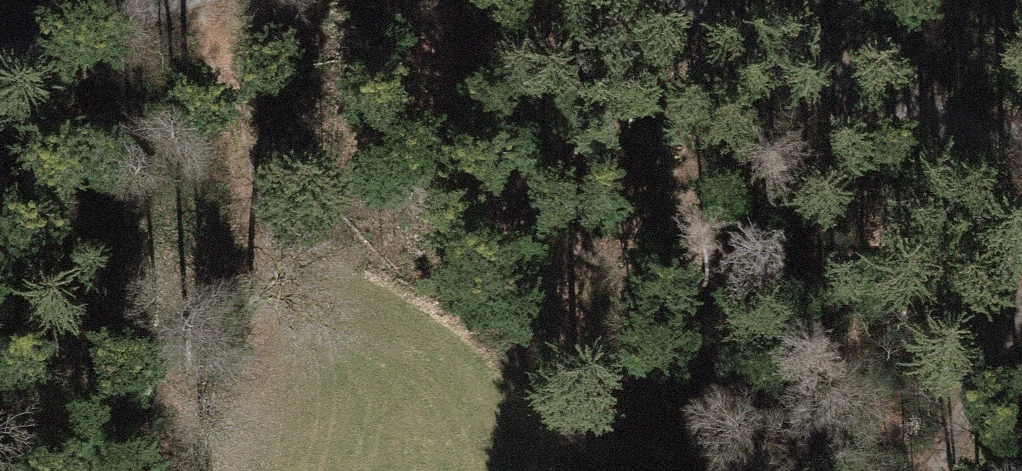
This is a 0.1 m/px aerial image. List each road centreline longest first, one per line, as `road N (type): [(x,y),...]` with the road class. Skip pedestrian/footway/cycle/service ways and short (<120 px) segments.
road 1 (track): [(195,0),(289,158),(345,379)]
road 2 (track): [(1021,132),(884,97),(687,0)]
road 3 (track): [(1021,310),(930,470)]
road 4 (track): [(0,62),(153,0)]

